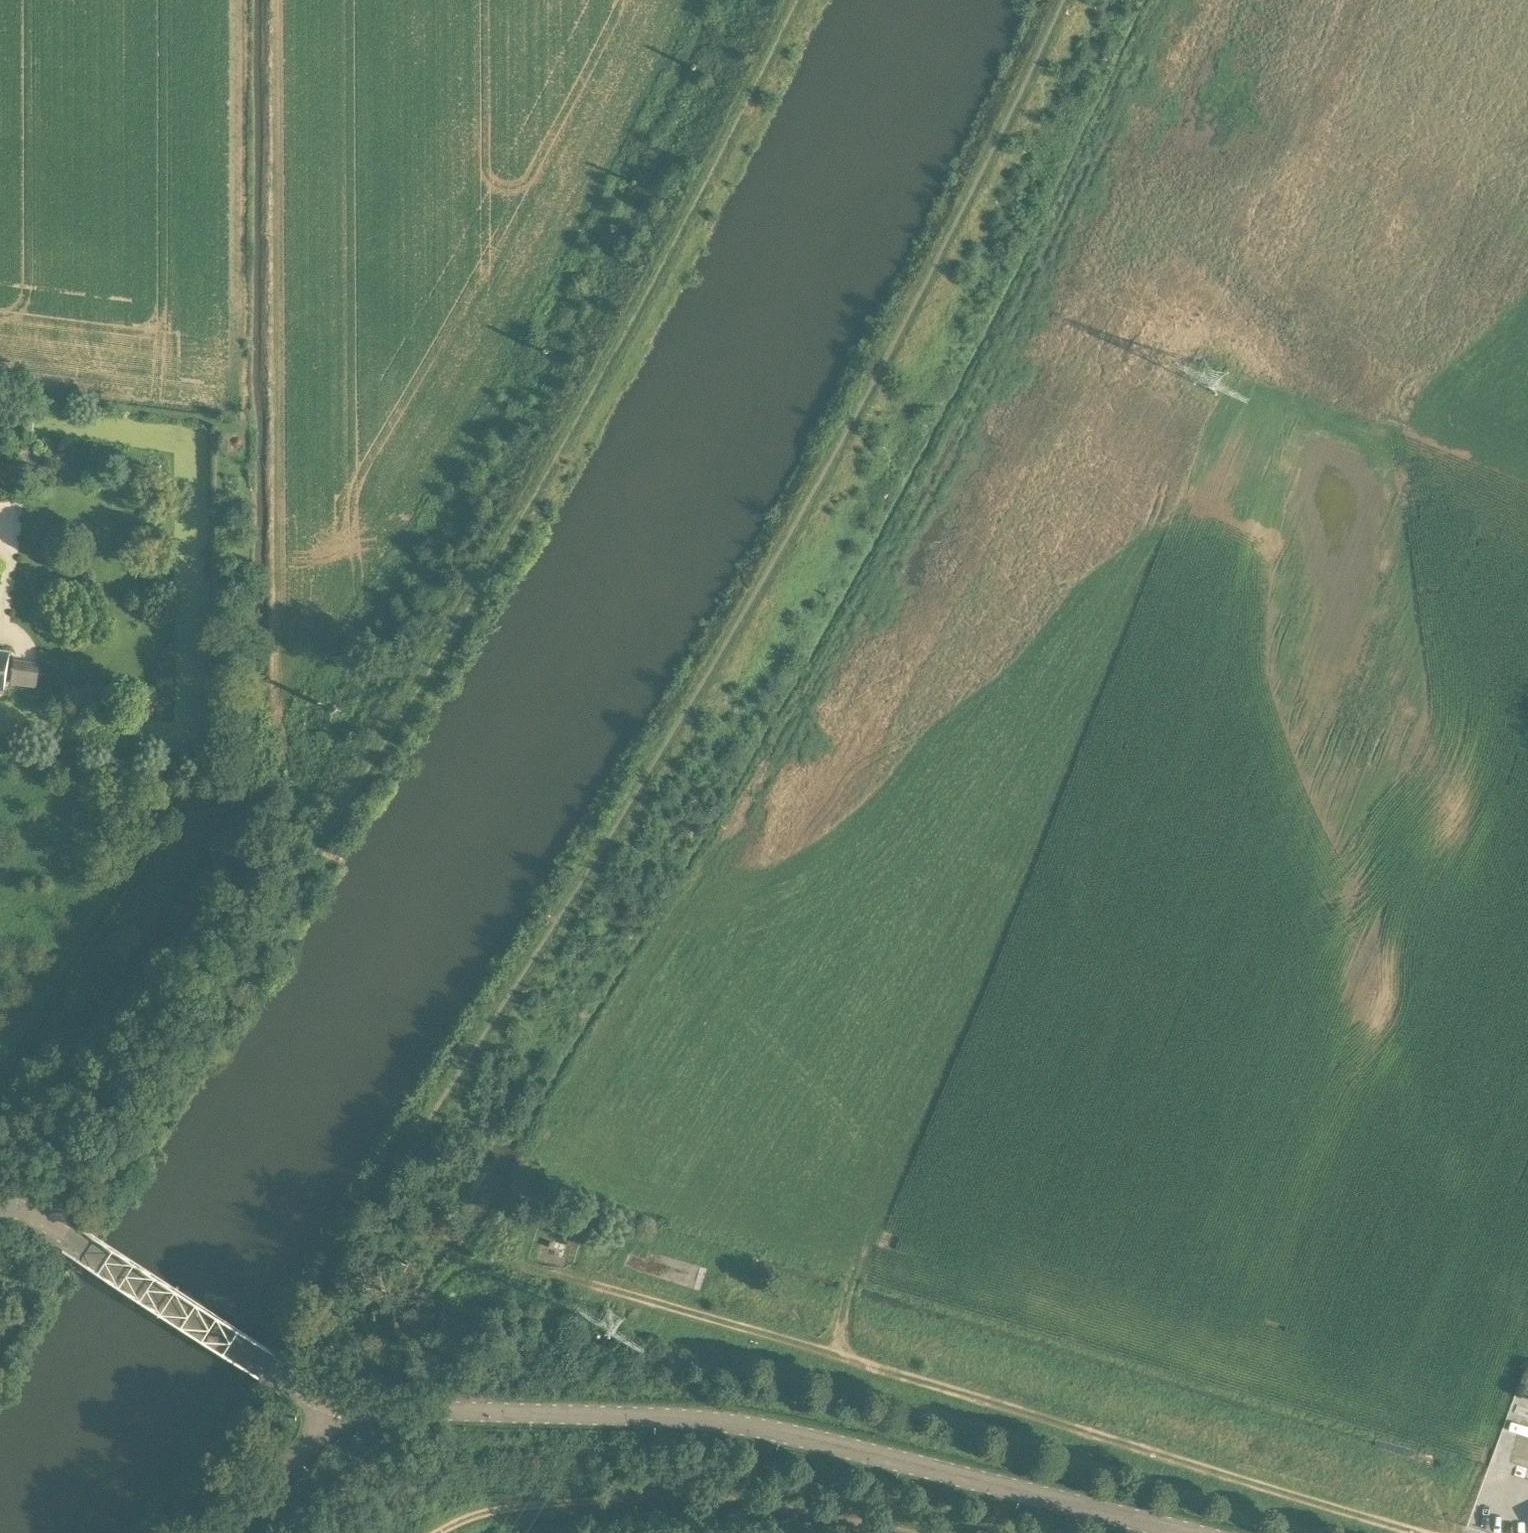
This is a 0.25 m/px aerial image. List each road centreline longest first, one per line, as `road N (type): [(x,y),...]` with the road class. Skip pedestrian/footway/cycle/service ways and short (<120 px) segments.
road 1 (track): [(1417,1532),(565,1275),(521,1268)]
road 2 (tertiary): [(1189,1532),(781,1431),(699,1419),(334,1405)]
road 3 (track): [(894,1532),(656,1502),(508,1509),(445,1532)]
road 4 (tertiary): [(334,1405),(73,1240)]
road 5 (tertiary): [(230,1532),(312,1447),(334,1405)]

